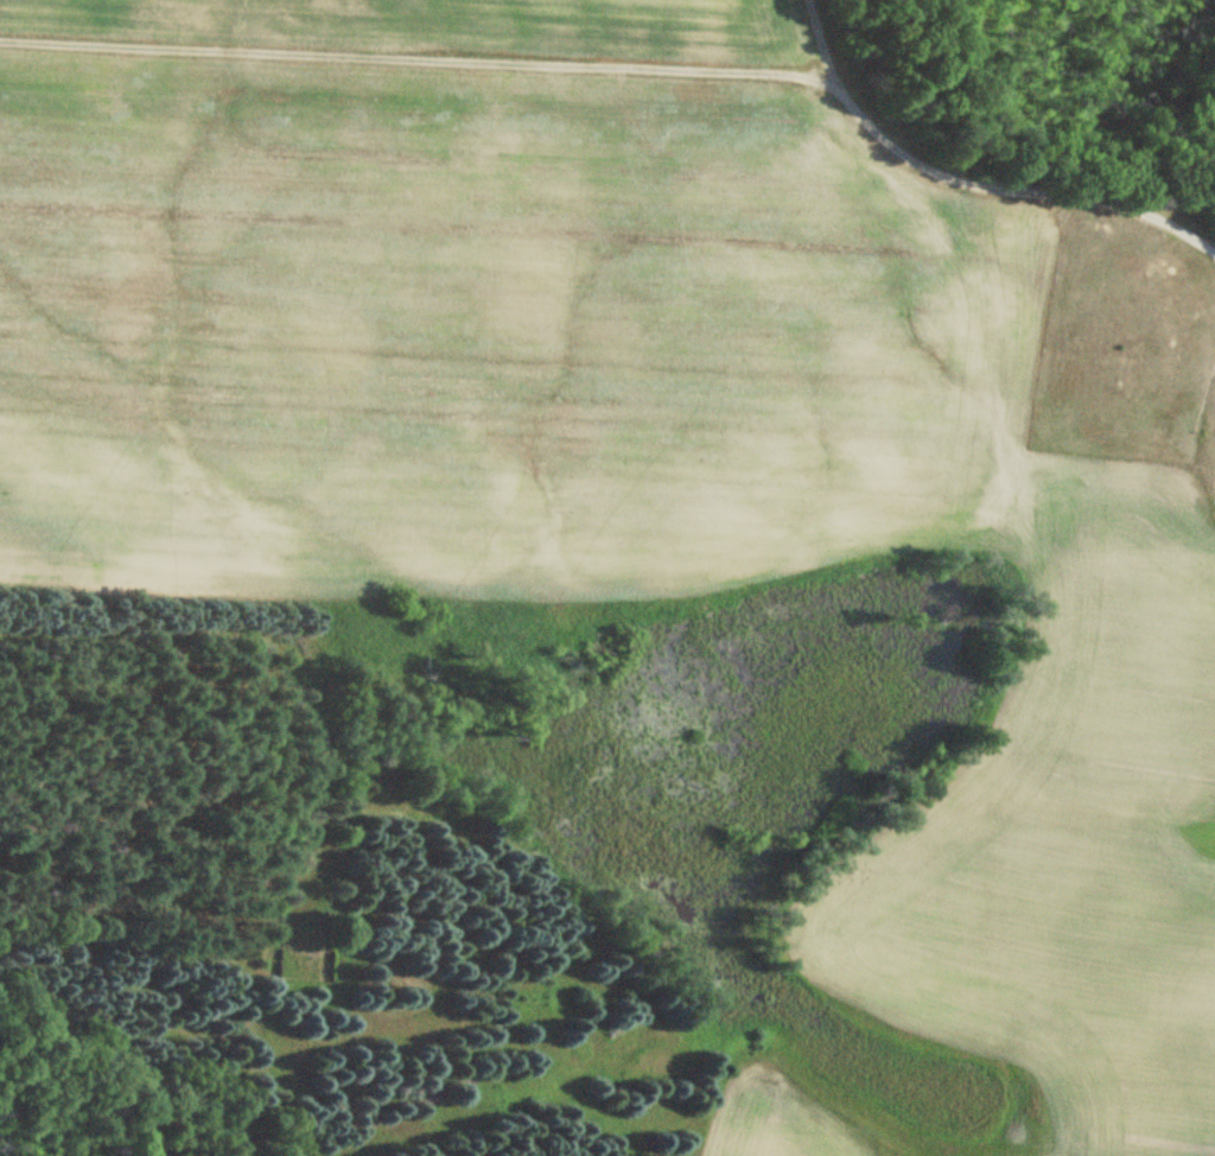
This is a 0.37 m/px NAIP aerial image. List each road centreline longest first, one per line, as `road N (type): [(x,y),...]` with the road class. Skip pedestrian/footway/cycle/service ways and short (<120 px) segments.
road 1 (residential): [(1214,246),(1191,226),(909,161),(832,78),(815,0)]

